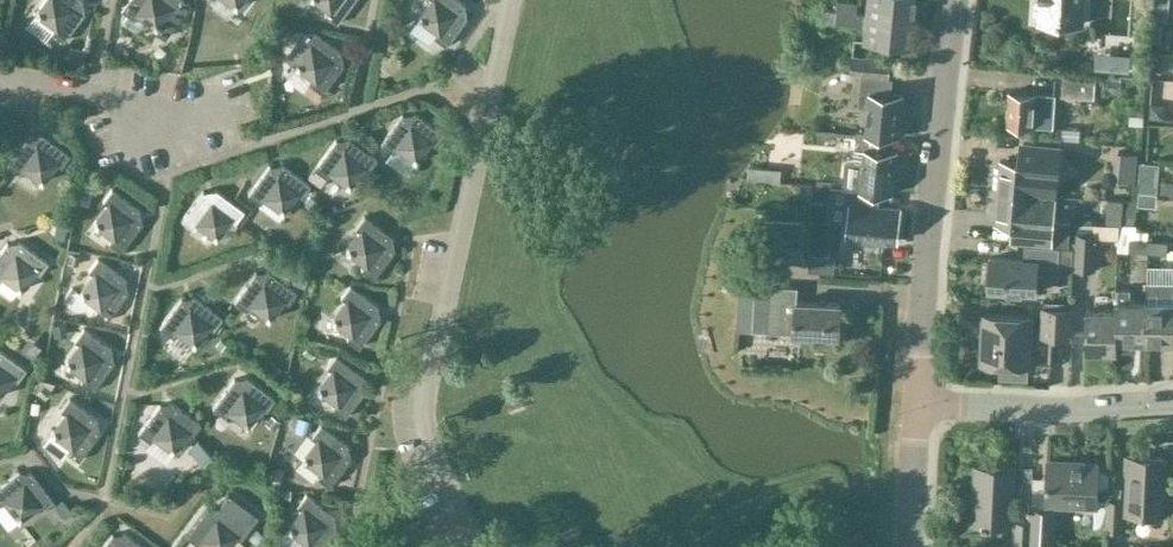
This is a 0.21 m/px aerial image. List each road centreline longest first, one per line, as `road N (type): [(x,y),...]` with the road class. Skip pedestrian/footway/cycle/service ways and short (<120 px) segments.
road 1 (tertiary): [(924,403),(957,0)]
road 2 (residential): [(924,403),(1172,402)]
road 3 (tertiary): [(918,546),(924,403)]

